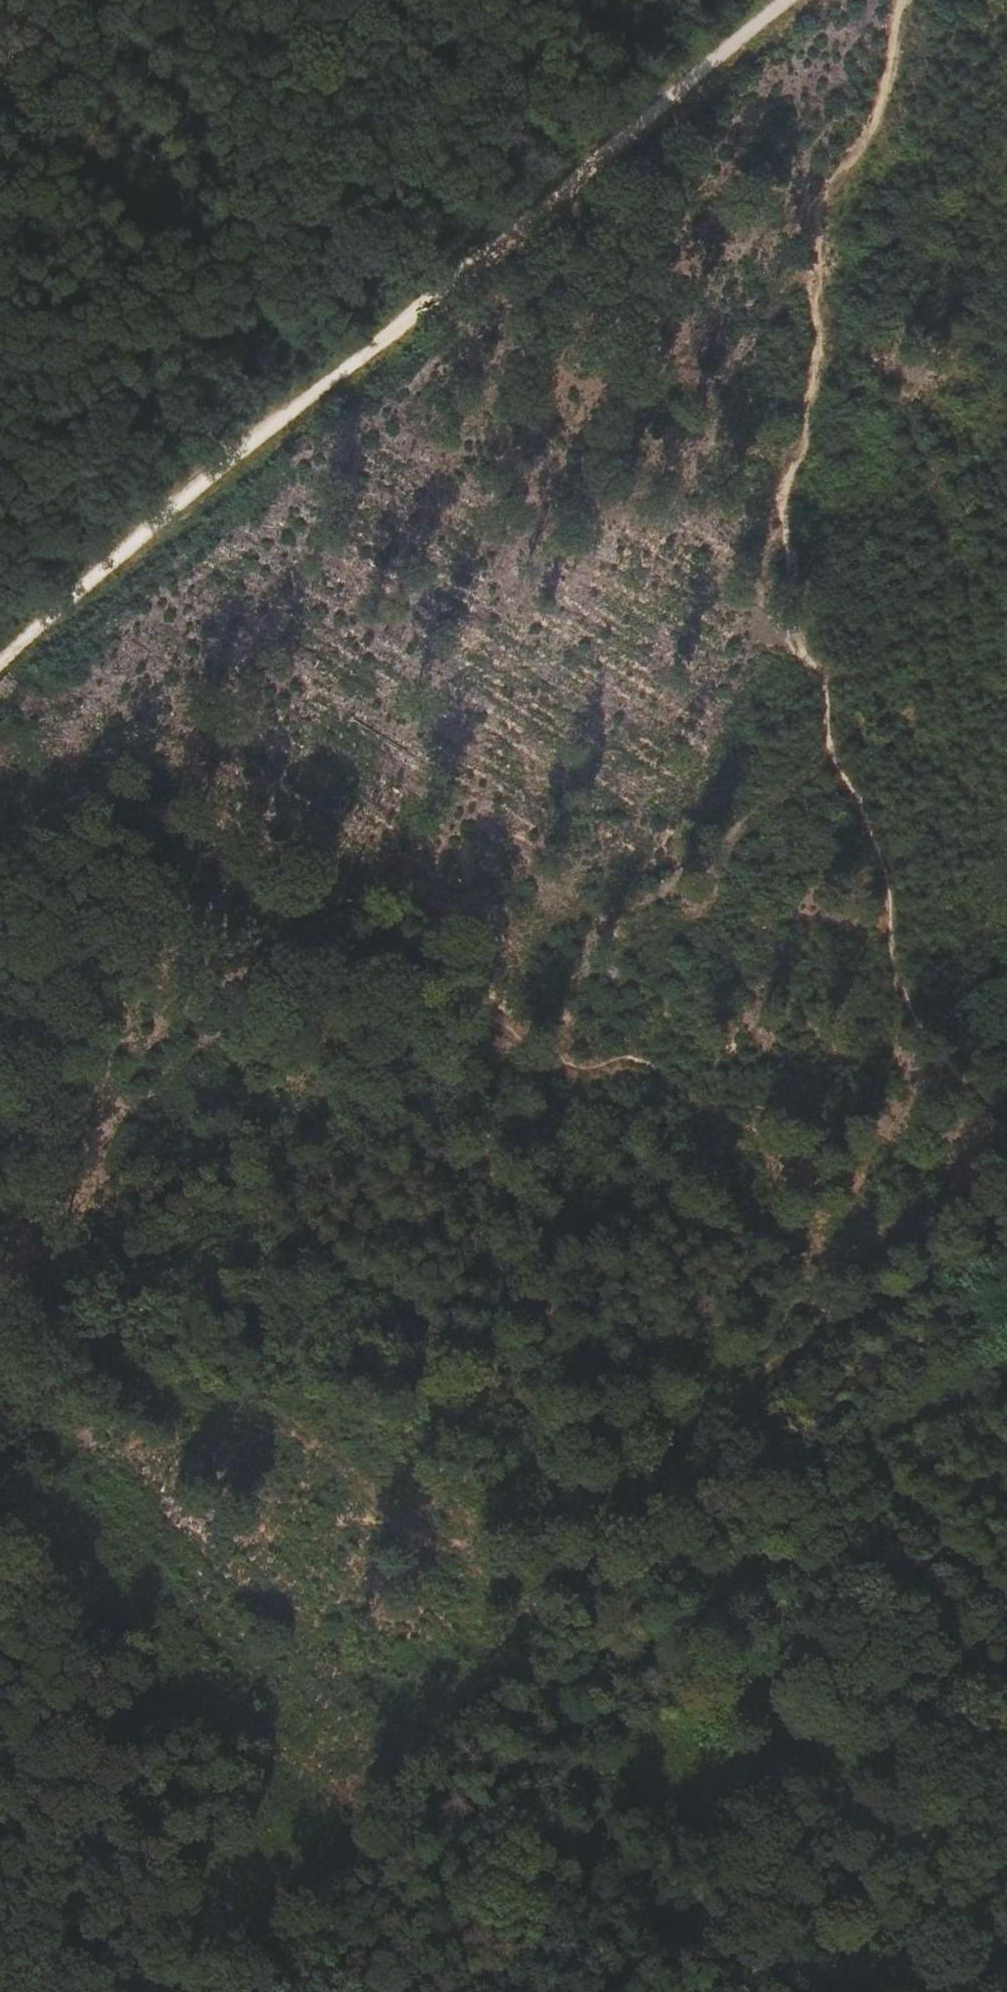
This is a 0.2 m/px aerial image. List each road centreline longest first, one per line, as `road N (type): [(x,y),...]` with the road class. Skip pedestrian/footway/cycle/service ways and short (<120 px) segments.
road 1 (track): [(0,667),(50,615),(784,0)]

